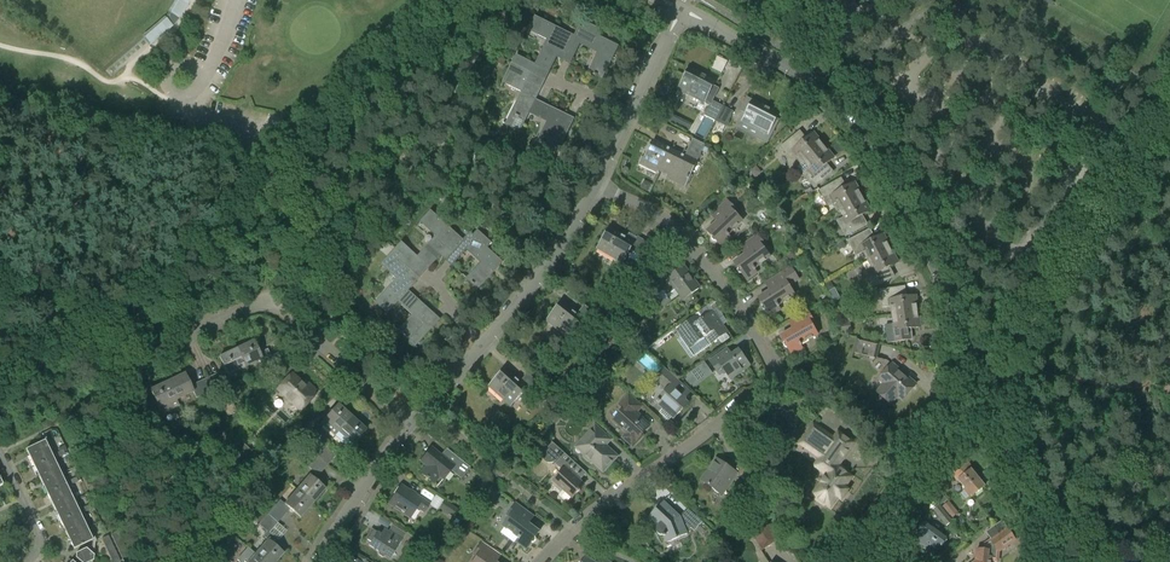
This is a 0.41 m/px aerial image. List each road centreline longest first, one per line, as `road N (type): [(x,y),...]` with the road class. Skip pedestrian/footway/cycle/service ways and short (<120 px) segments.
road 1 (residential): [(542,561),(603,503),(722,423),(773,376),(677,225),(596,183)]
road 2 (residential): [(681,9),(799,73),(859,123),(926,249),(987,393)]
road 3 (residential): [(409,425),(285,311),(262,302),(124,366),(107,357)]
road 4 (residential): [(409,425),(529,290),(596,183)]
road 5 (track): [(184,97),(165,98),(137,80),(103,80),(67,59),(0,45)]
road 6 (residential): [(596,183),(681,9)]
road 7 (residential): [(875,541),(970,404),(987,393)]
road 8 (residential): [(1055,561),(987,393)]
road 9 (residential): [(314,561),(409,425)]

